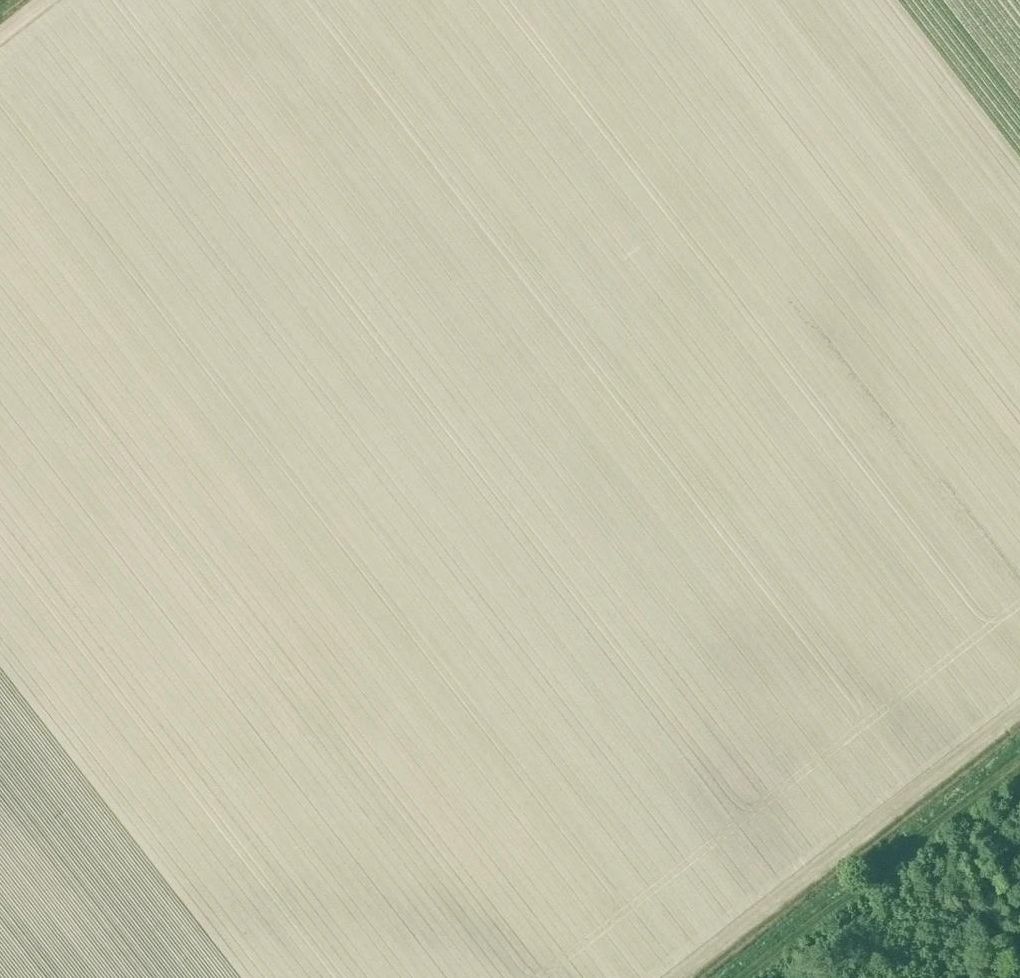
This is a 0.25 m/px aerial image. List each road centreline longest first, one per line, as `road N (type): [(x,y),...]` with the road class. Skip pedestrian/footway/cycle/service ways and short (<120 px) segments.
road 1 (track): [(739,977),(1019,758)]

